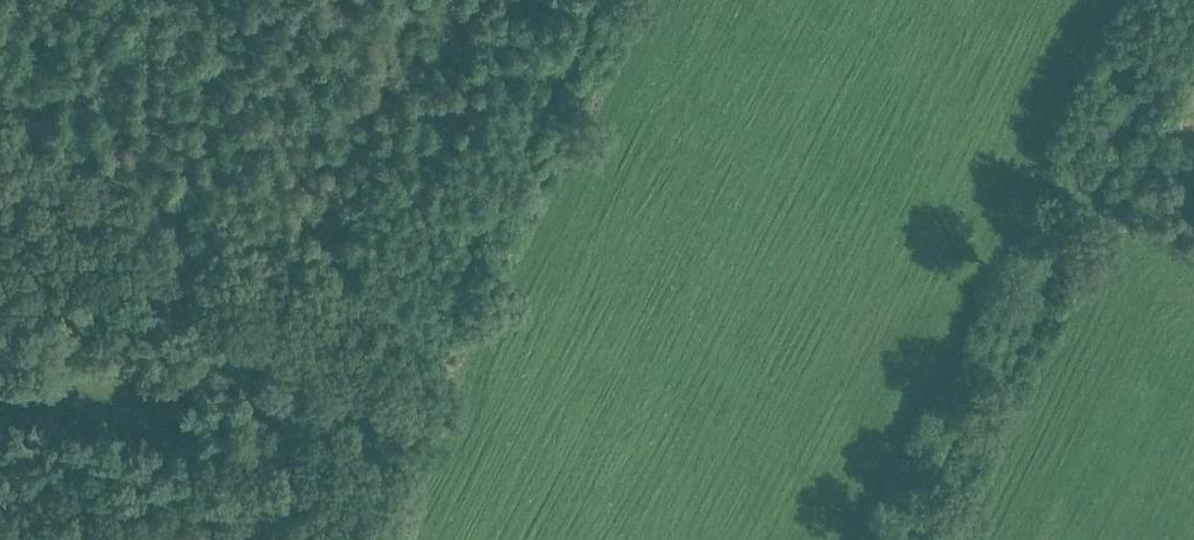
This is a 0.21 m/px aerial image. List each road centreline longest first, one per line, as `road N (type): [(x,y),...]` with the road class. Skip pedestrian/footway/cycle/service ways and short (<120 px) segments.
road 1 (track): [(1022,181),(1193,265)]

